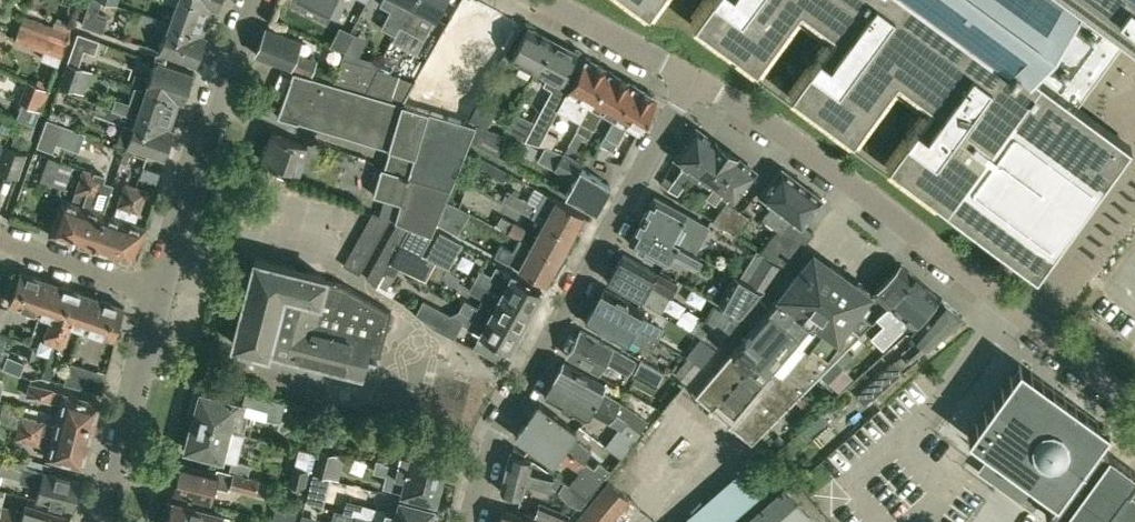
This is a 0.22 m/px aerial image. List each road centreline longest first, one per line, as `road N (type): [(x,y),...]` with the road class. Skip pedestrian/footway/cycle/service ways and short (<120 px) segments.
road 1 (unclassified): [(1134,402),(826,165),(693,77)]
road 2 (residential): [(473,521),(493,448),(693,77)]
road 3 (residential): [(157,290),(250,0)]
road 4 (residential): [(99,521),(157,290)]
road 5 (unclassified): [(693,77),(545,0)]
road 6 (residential): [(157,290),(0,239)]

